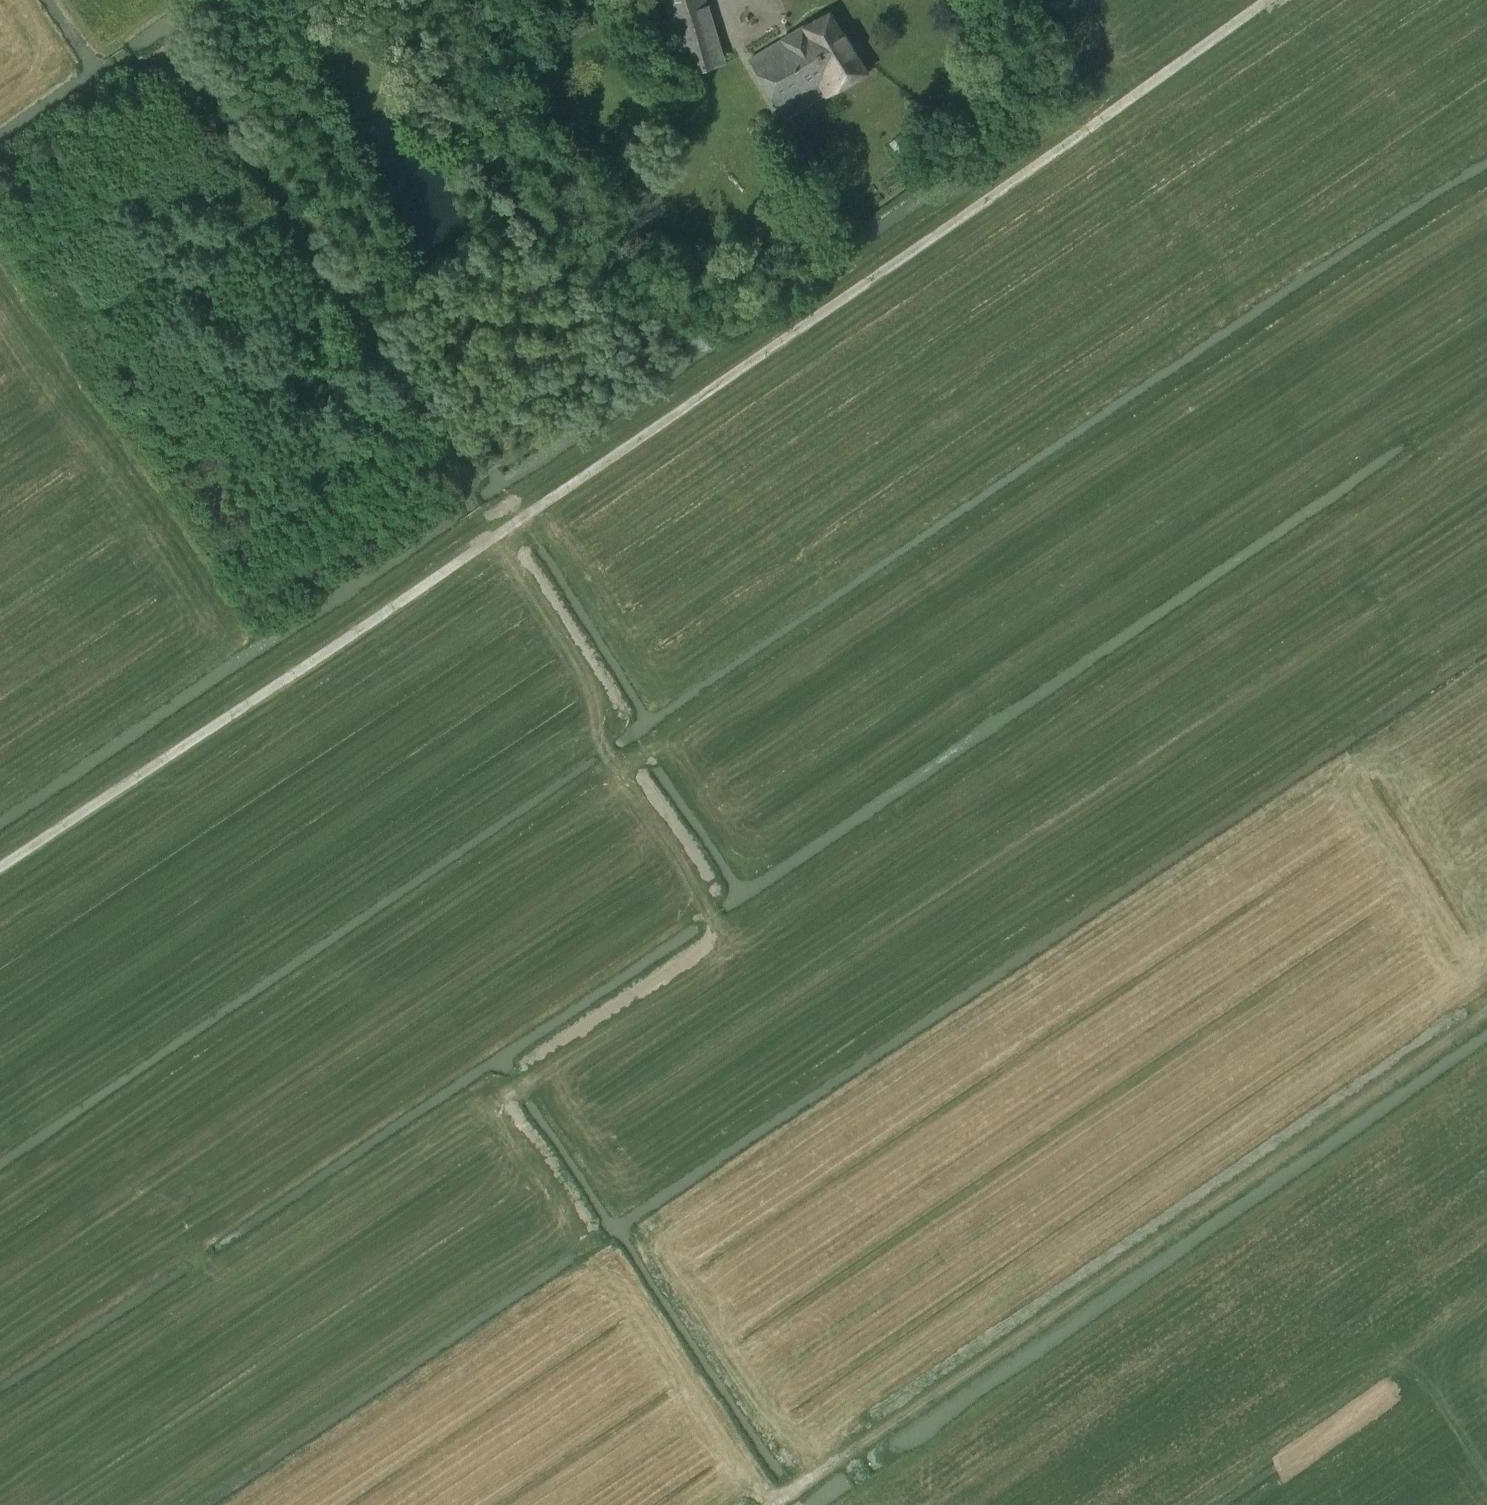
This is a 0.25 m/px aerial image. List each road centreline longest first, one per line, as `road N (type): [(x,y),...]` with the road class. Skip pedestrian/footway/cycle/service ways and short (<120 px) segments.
road 1 (track): [(0,867),(568,489),(1271,0)]
road 2 (track): [(775,1504),(1486,1012)]

